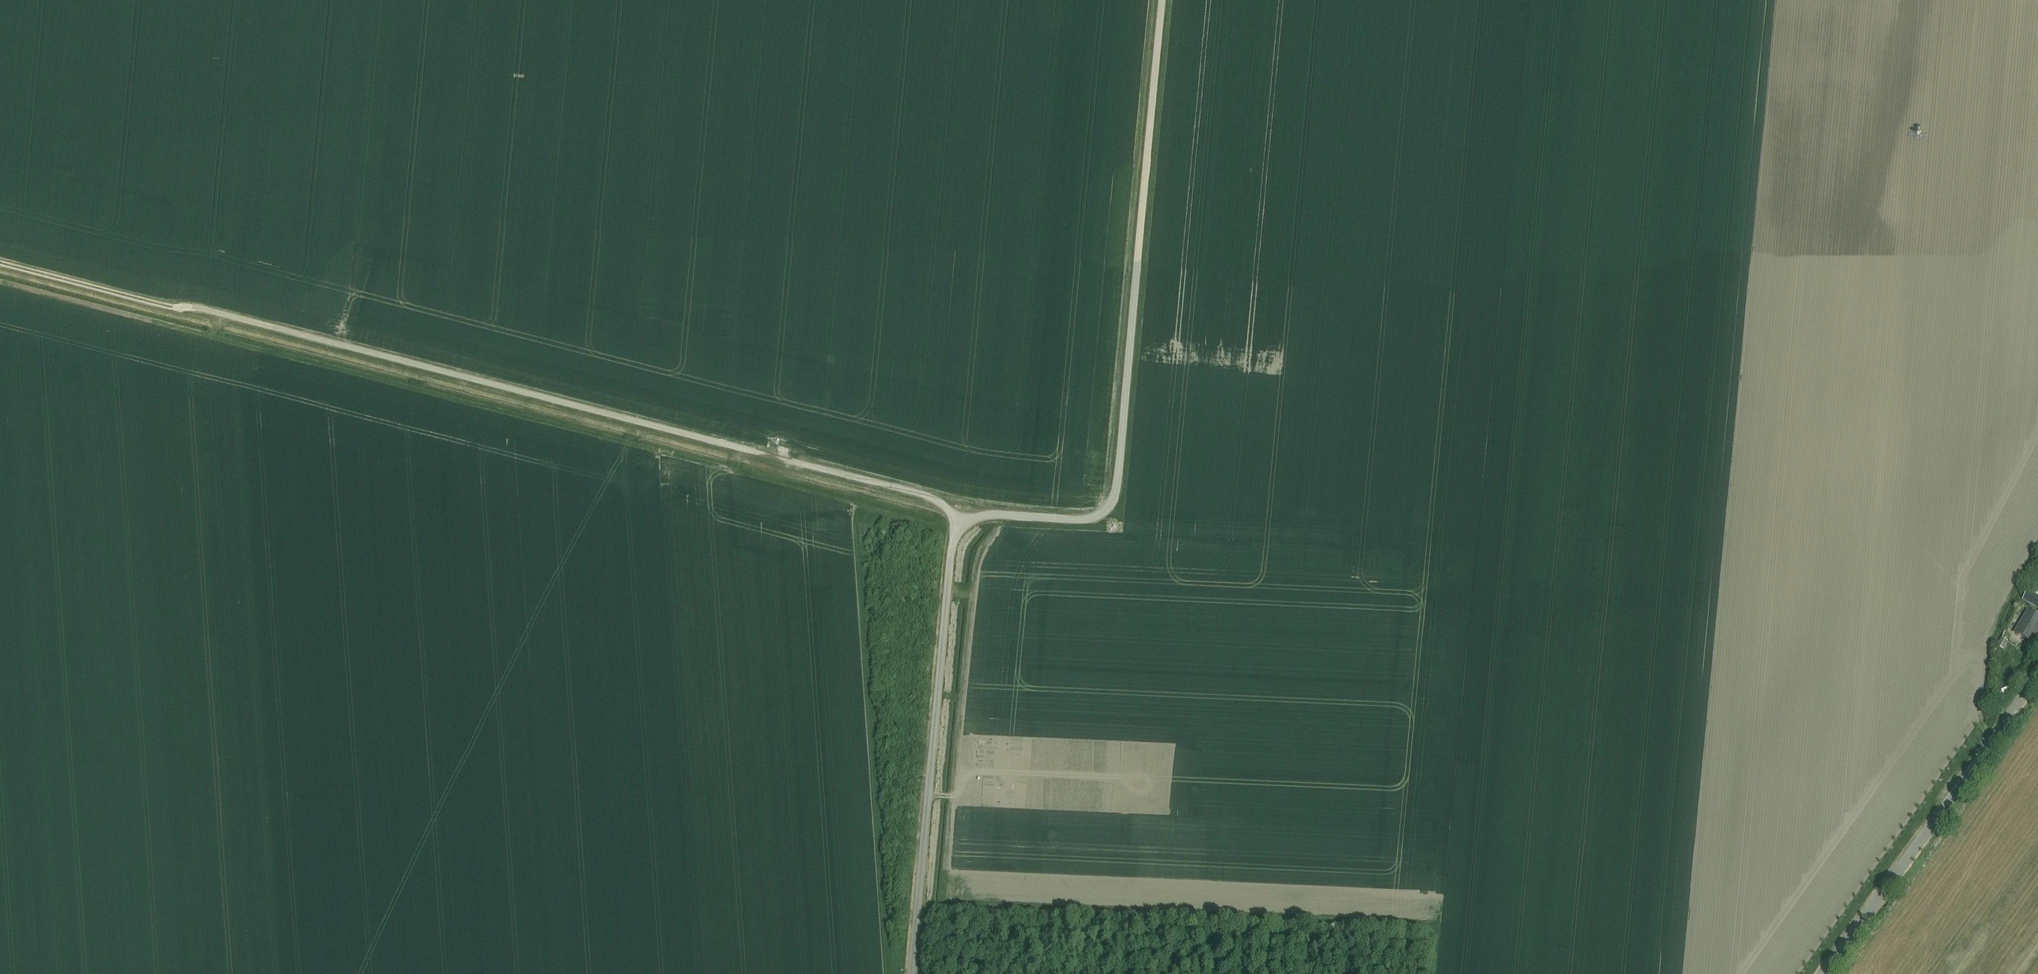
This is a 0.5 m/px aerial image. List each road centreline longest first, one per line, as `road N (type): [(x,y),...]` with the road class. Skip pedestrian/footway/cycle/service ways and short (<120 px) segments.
road 1 (unclassified): [(961,525),(929,497),(198,307),(172,307)]
road 2 (unclassified): [(961,525),(986,516),(1080,520),(1110,506),(1164,0)]
road 3 (unclassified): [(914,971),(961,525)]
road 4 (tertiary): [(1827,973),(2037,674)]
road 5 (track): [(172,307),(0,263)]

